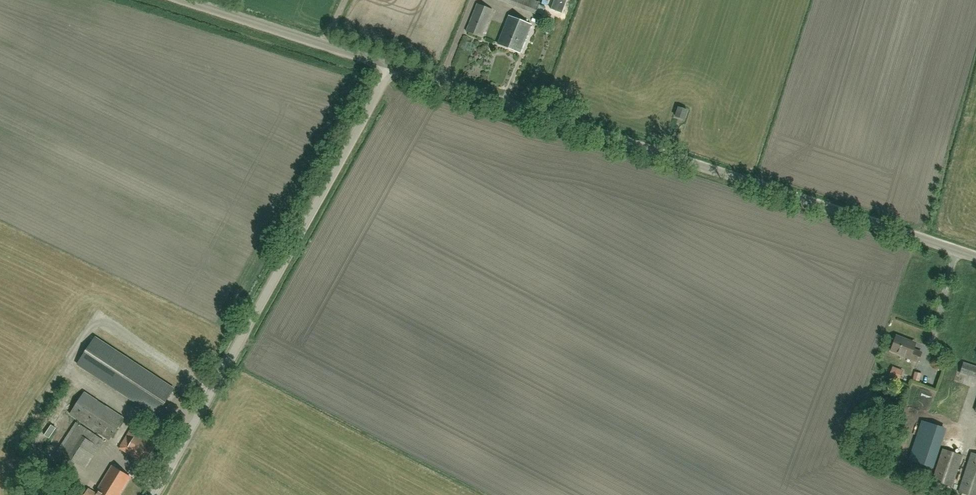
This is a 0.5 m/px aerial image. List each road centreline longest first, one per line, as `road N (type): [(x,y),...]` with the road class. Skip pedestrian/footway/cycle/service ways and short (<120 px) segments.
road 1 (unclassified): [(975,257),(391,68)]
road 2 (unclassified): [(155,494),(391,68)]
road 3 (unclassified): [(391,68),(184,0)]

